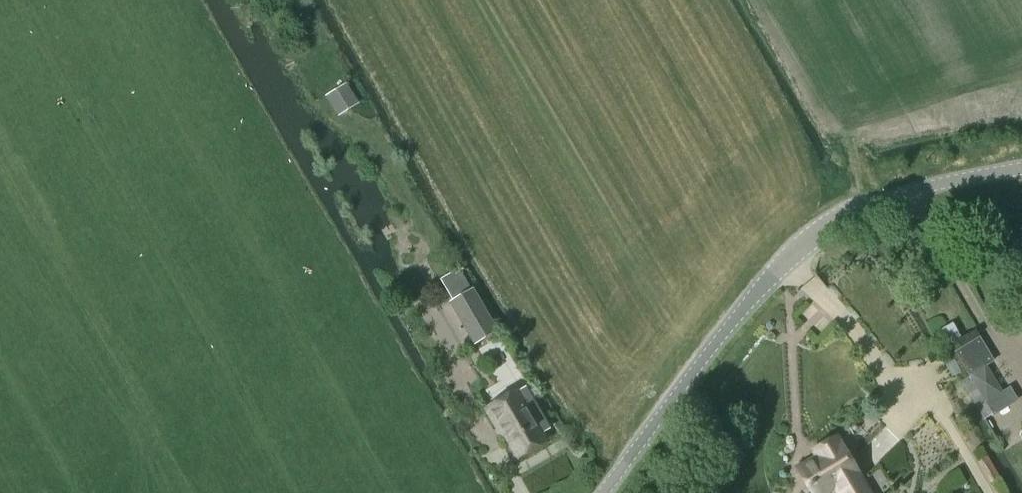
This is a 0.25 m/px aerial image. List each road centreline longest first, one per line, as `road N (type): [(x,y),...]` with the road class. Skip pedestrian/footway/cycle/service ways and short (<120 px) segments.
road 1 (tertiary): [(1021,168),(867,205),(796,249),(612,492)]

